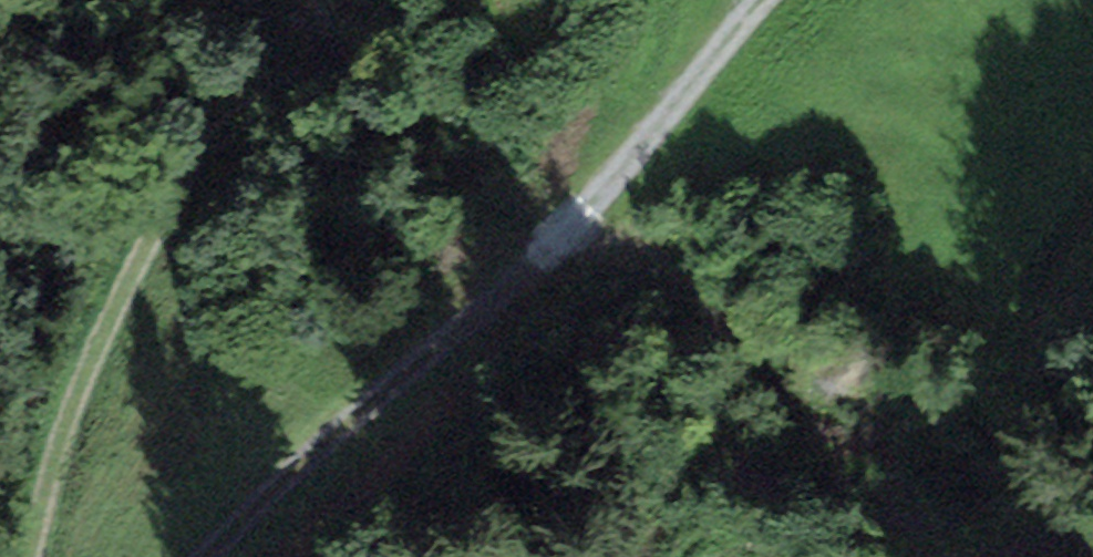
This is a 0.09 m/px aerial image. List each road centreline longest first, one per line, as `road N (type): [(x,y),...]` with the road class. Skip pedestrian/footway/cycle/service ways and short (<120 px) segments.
road 1 (track): [(212,556),(629,167),(778,0)]
road 2 (track): [(23,556),(81,358),(152,224),(314,45),(324,25),(315,0)]
road 3 (track): [(958,556),(1012,537),(1043,485),(1023,324),(1032,284),(1092,196)]

